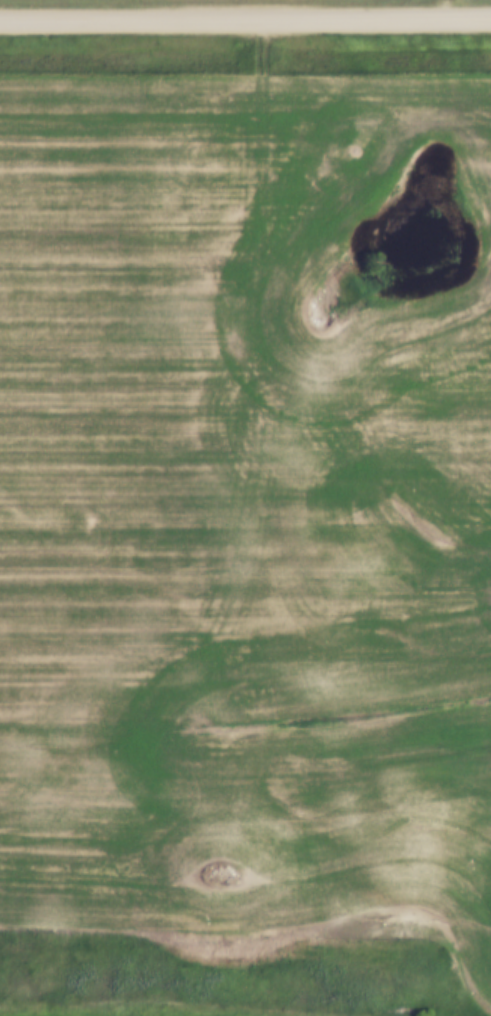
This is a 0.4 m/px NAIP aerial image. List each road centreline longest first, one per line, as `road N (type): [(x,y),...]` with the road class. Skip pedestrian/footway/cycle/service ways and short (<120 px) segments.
road 1 (tertiary): [(490,21),(0,21)]

